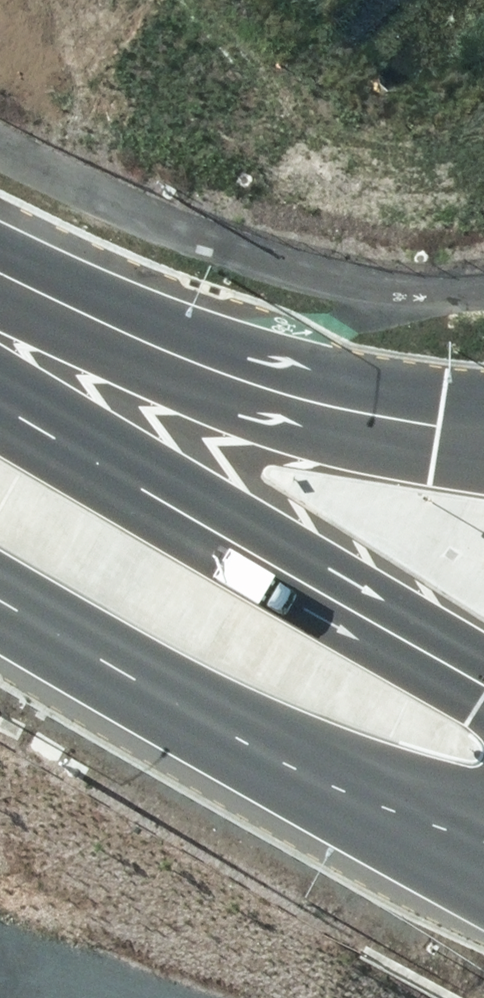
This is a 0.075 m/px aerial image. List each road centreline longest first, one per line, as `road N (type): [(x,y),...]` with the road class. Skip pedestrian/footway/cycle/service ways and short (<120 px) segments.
road 1 (primary): [(0,393),(483,678)]
road 2 (primary): [(483,838),(247,701),(0,574)]
road 3 (primary): [(0,275),(167,352),(297,397),(483,434)]

